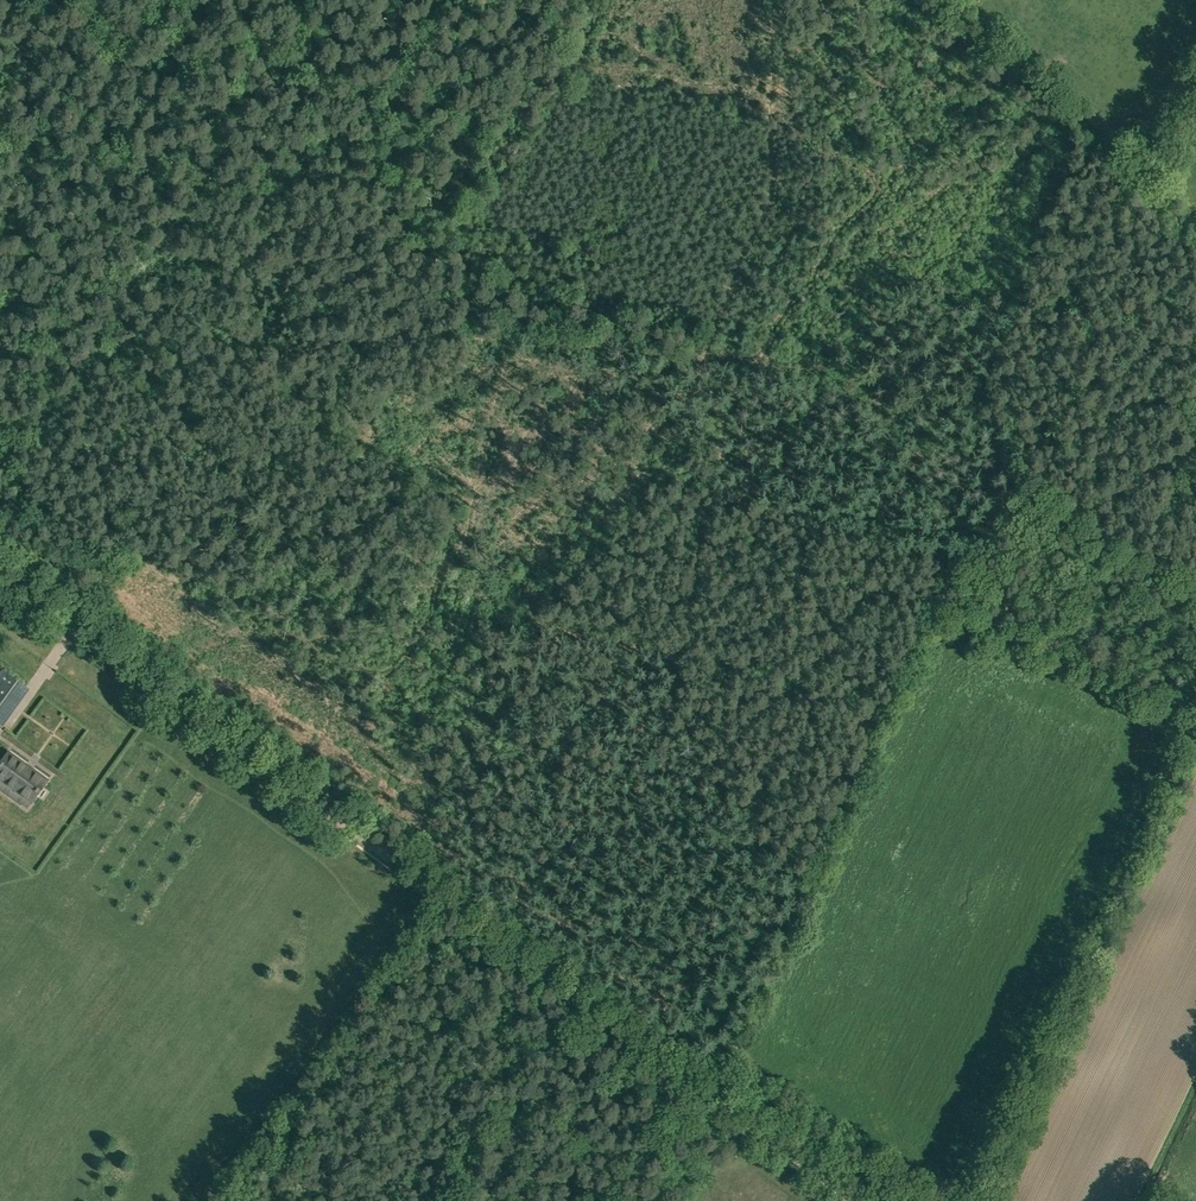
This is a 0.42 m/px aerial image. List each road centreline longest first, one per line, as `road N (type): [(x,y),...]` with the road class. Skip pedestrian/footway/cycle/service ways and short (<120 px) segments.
road 1 (track): [(861,1200),(543,967)]
road 2 (track): [(403,867),(156,689)]
road 3 (track): [(543,967),(403,867)]

